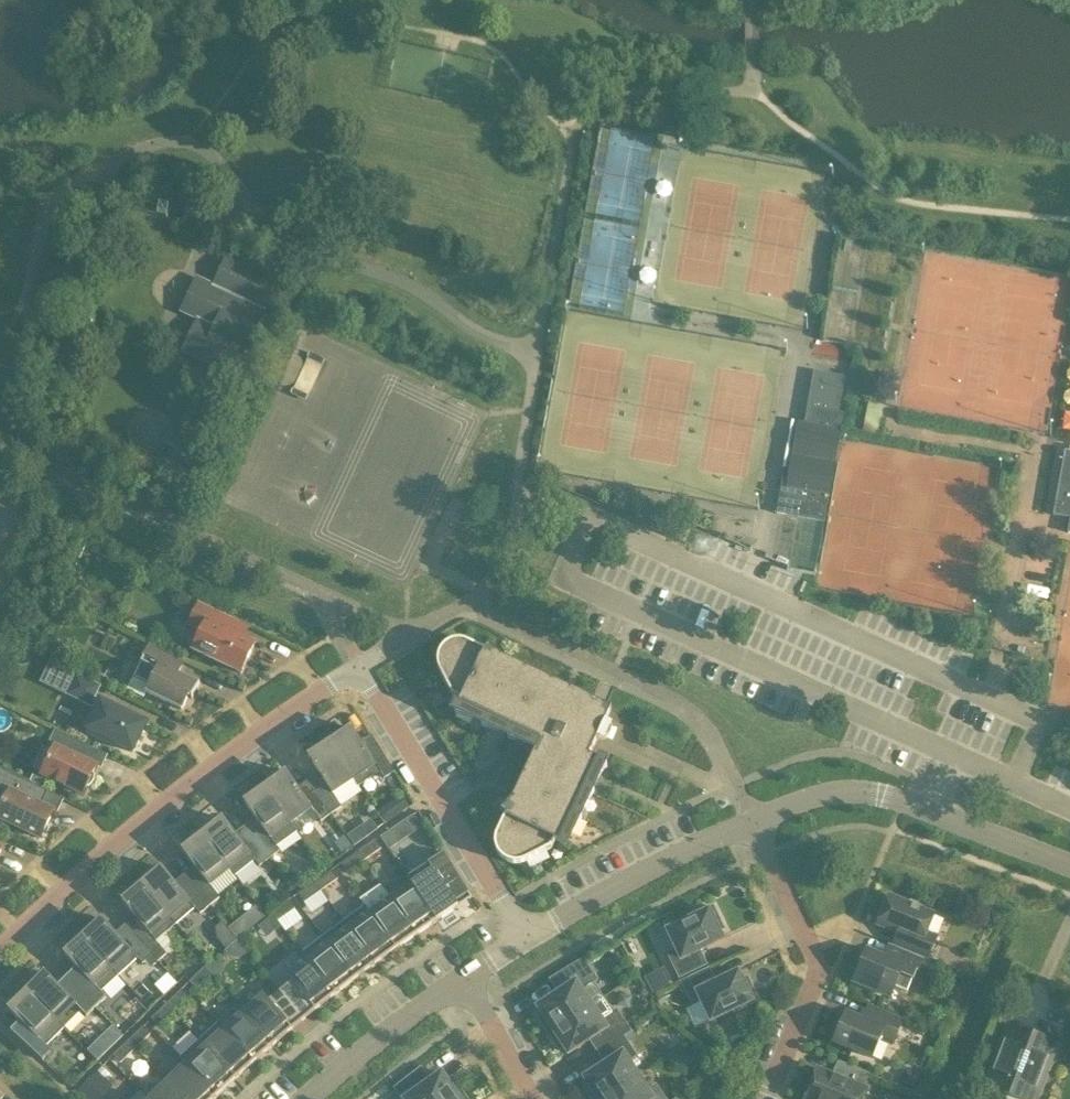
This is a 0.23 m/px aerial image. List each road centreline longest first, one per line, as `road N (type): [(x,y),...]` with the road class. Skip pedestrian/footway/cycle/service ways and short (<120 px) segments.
road 1 (residential): [(0,941),(359,665),(523,936)]
road 2 (residential): [(750,820),(819,794),(873,793),(1069,866)]
road 3 (residential): [(771,1098),(806,992),(803,957),(750,820)]
road 4 (residential): [(523,936),(750,820)]
road 5 (residential): [(321,1098),(466,980)]
road 6 (residential): [(529,1098),(466,980)]

